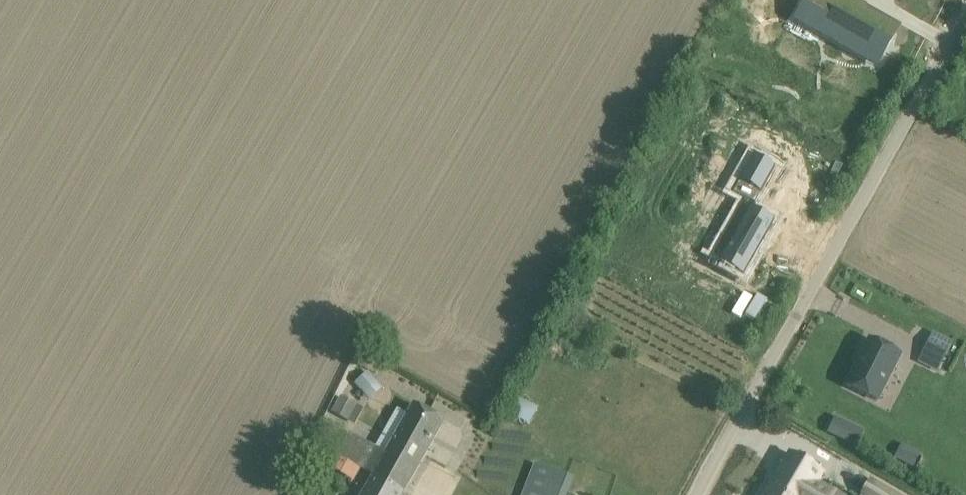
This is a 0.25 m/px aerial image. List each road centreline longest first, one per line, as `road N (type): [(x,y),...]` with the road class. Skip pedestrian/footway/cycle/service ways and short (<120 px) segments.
road 1 (unclassified): [(702,494),(965,17)]

